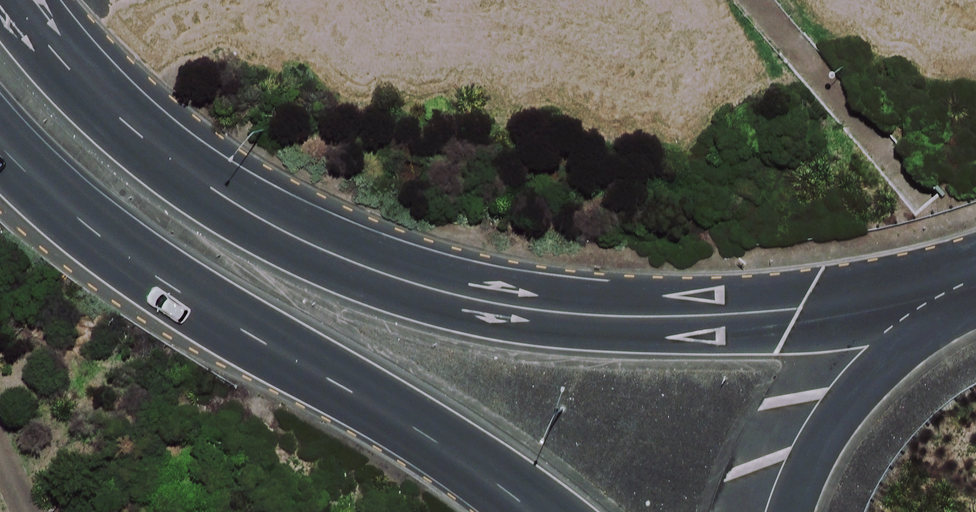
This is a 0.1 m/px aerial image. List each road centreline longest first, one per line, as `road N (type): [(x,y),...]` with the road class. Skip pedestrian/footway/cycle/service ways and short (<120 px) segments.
road 1 (trunk): [(13,0),(86,89),(147,141),(213,192),(358,265),(564,313),(672,319),(951,313)]
road 2 (trunk): [(531,511),(436,440),(162,282),(40,187),(0,144)]
road 3 (trunk): [(795,511),(815,454),(873,374),(951,313)]

